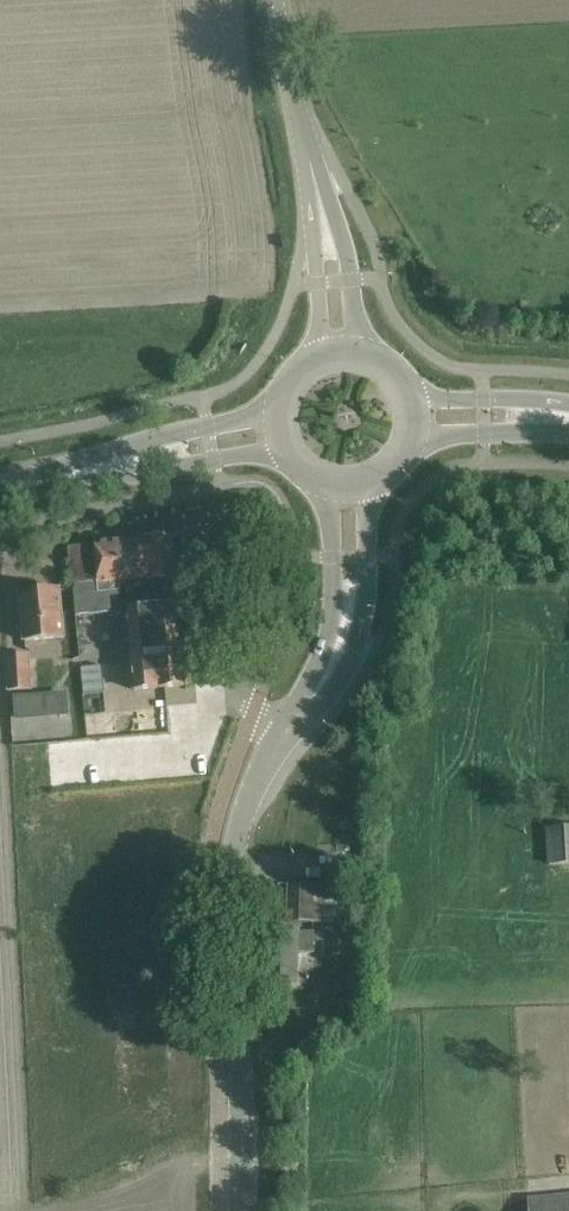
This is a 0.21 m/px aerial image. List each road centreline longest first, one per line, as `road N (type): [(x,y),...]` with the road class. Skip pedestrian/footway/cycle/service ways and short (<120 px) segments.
road 1 (tertiary): [(301,719),(253,787),(237,839),(241,1210)]
road 2 (tertiary): [(0,499),(287,455)]
road 3 (tertiary): [(276,409),(0,485)]
road 4 (tertiary): [(301,719),(347,668),(366,612),(369,512),(378,482)]
road 5 (tertiary): [(325,485),(333,605),(326,653),(301,719)]
road 6 (unclassified): [(363,346),(351,279),(307,147)]
road 7 (unclassified): [(307,147),(319,351)]
road 8 (tertiary): [(568,405),(443,401),(417,392)]
road 9 (tertiary): [(417,440),(568,435)]
road 10 (unclassified): [(307,147),(282,0)]

